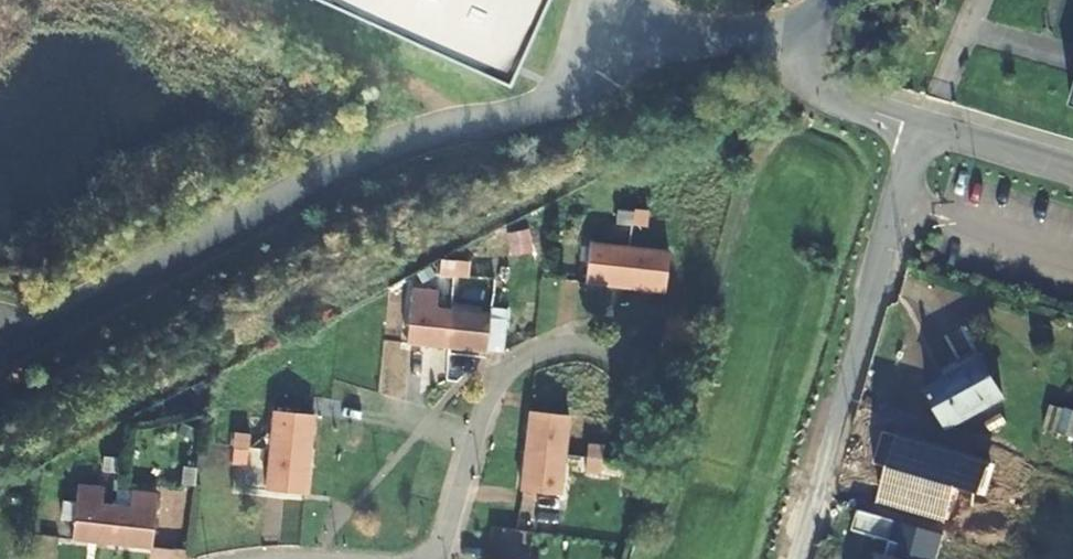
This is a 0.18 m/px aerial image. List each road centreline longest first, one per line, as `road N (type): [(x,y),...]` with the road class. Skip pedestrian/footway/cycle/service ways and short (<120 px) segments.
road 1 (residential): [(921,123),(796,558)]
road 2 (residential): [(442,558),(494,382),(508,366),(565,343),(640,358)]
road 3 (residential): [(1072,167),(921,123)]

